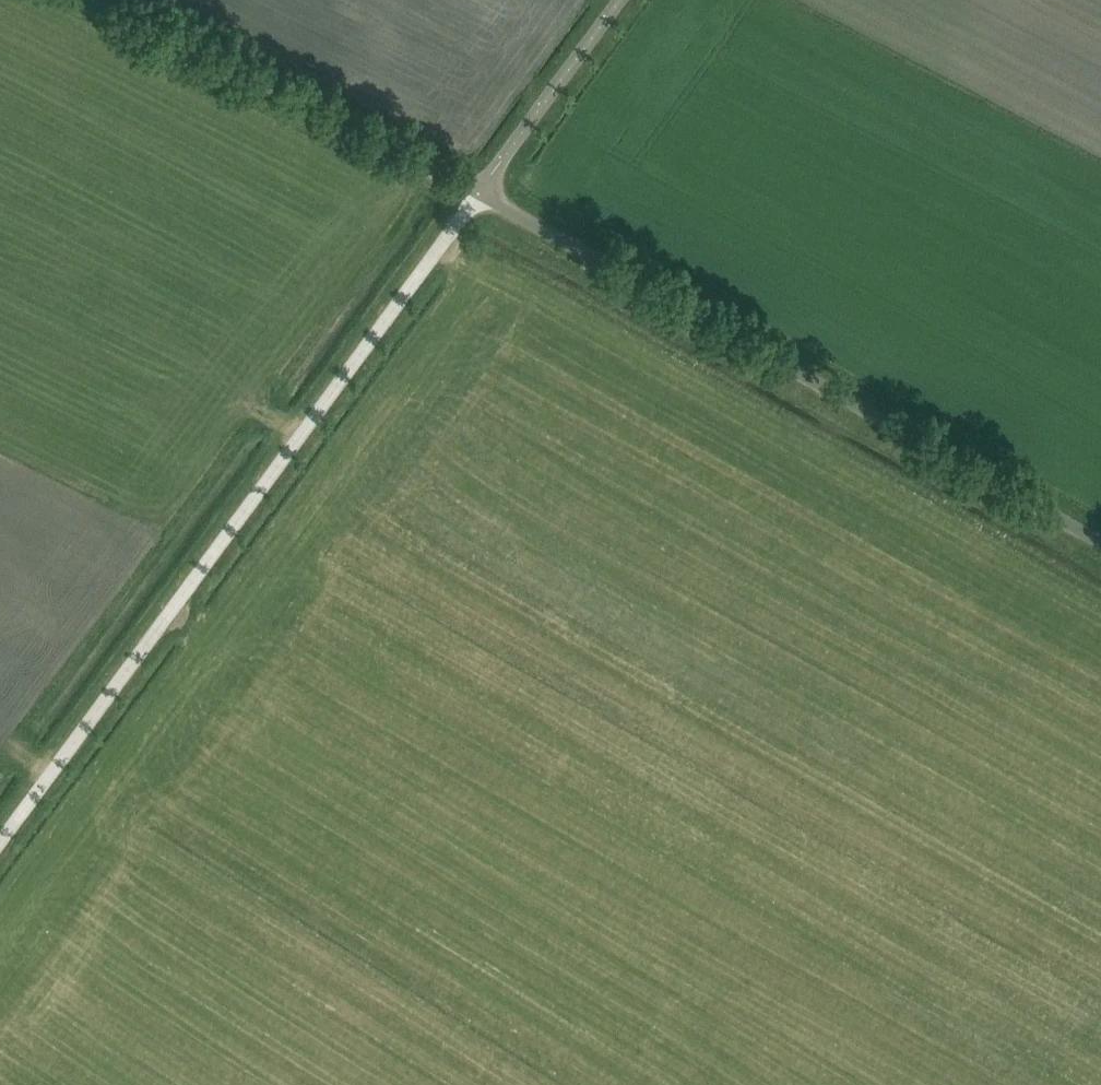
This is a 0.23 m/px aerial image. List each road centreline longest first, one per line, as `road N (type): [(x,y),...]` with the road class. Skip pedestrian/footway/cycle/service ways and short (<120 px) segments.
road 1 (unclassified): [(1100,540),(479,191)]
road 2 (unclassified): [(479,191),(100,0)]
road 3 (unclassified): [(479,191),(621,0)]

